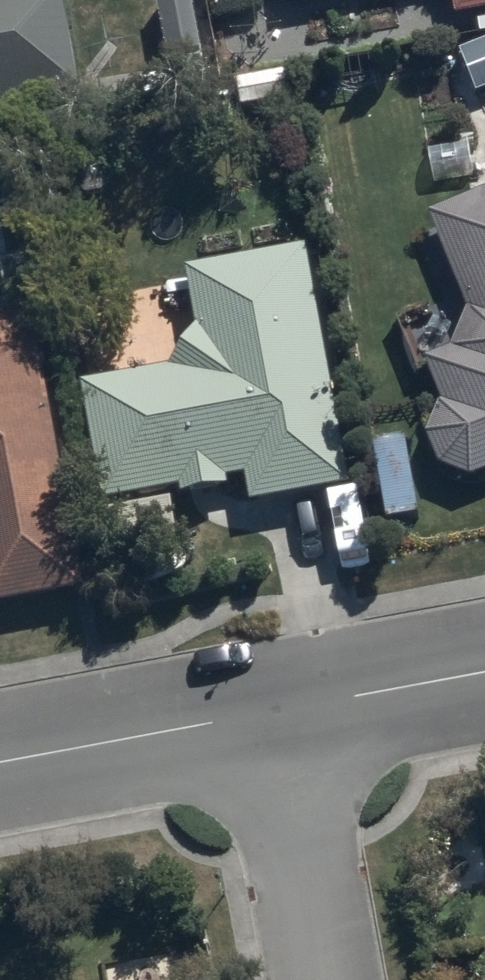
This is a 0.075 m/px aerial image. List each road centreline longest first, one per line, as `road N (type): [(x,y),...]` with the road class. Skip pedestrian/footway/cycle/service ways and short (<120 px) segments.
road 1 (unclassified): [(0,760),(285,708)]
road 2 (residential): [(285,708),(329,979)]
road 3 (unclassified): [(285,708),(484,671)]

